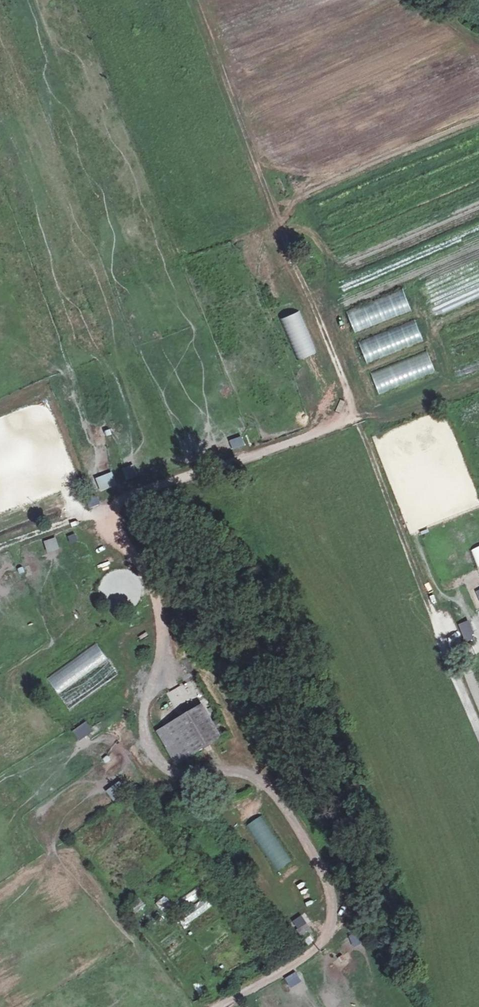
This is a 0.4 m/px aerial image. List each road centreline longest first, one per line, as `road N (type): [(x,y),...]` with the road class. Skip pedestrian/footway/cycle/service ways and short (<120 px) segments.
road 1 (track): [(215,1006),(305,957),(332,922),(328,879),(271,785),(220,773),(185,777),(162,759),(148,727),(171,610),(104,510),(358,418),(191,0)]
road 2 (track): [(478,736),(358,418)]

